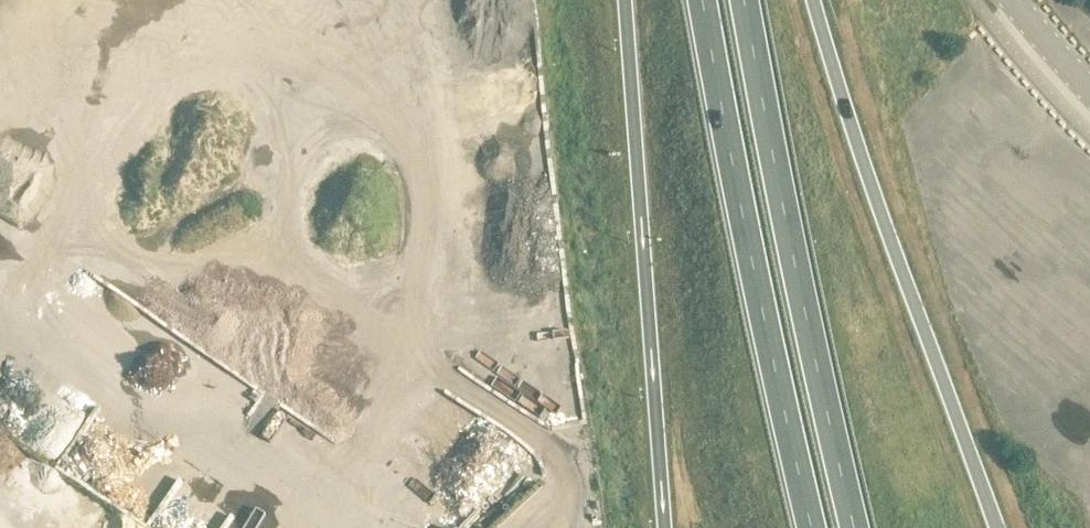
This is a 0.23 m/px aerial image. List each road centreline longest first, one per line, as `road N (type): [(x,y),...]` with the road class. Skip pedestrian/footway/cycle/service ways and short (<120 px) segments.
road 1 (trunk): [(996,527),(873,198),(814,0)]
road 2 (trunk): [(703,0),(813,527)]
road 3 (trunk): [(856,527),(781,194),(747,0)]
road 4 (trunk): [(625,0),(664,527)]

